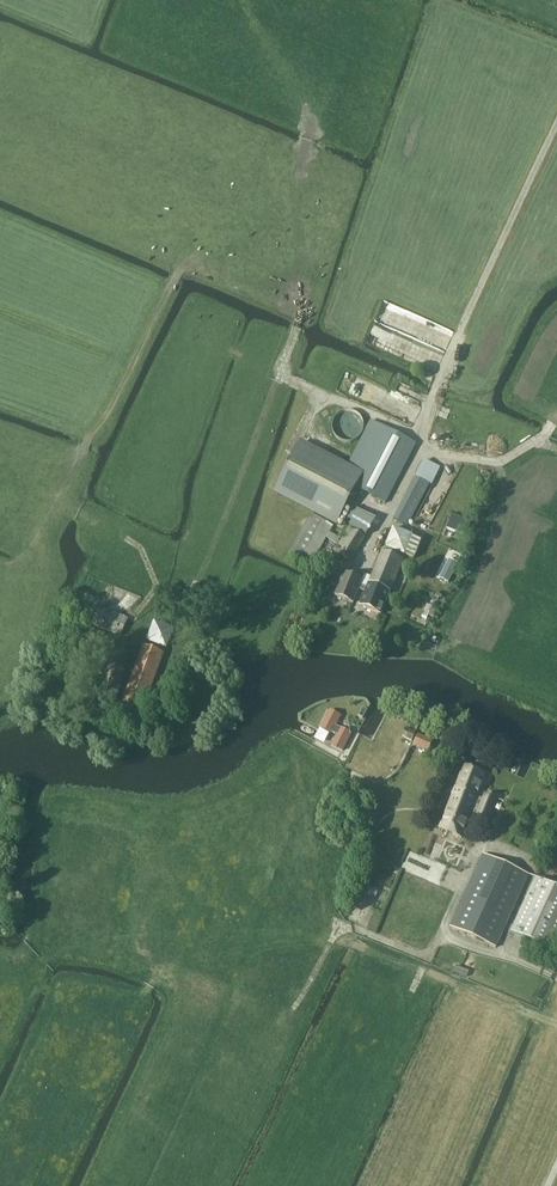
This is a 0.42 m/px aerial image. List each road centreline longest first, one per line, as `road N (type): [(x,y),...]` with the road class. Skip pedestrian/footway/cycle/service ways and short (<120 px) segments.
road 1 (track): [(188,601),(280,380),(414,436)]
road 2 (unclassified): [(425,414),(517,192),(556,118)]
road 3 (track): [(358,944),(556,1024)]
road 4 (track): [(544,440),(502,464),(428,448),(414,436),(425,414)]
road 5 (track): [(423,444),(362,564)]

